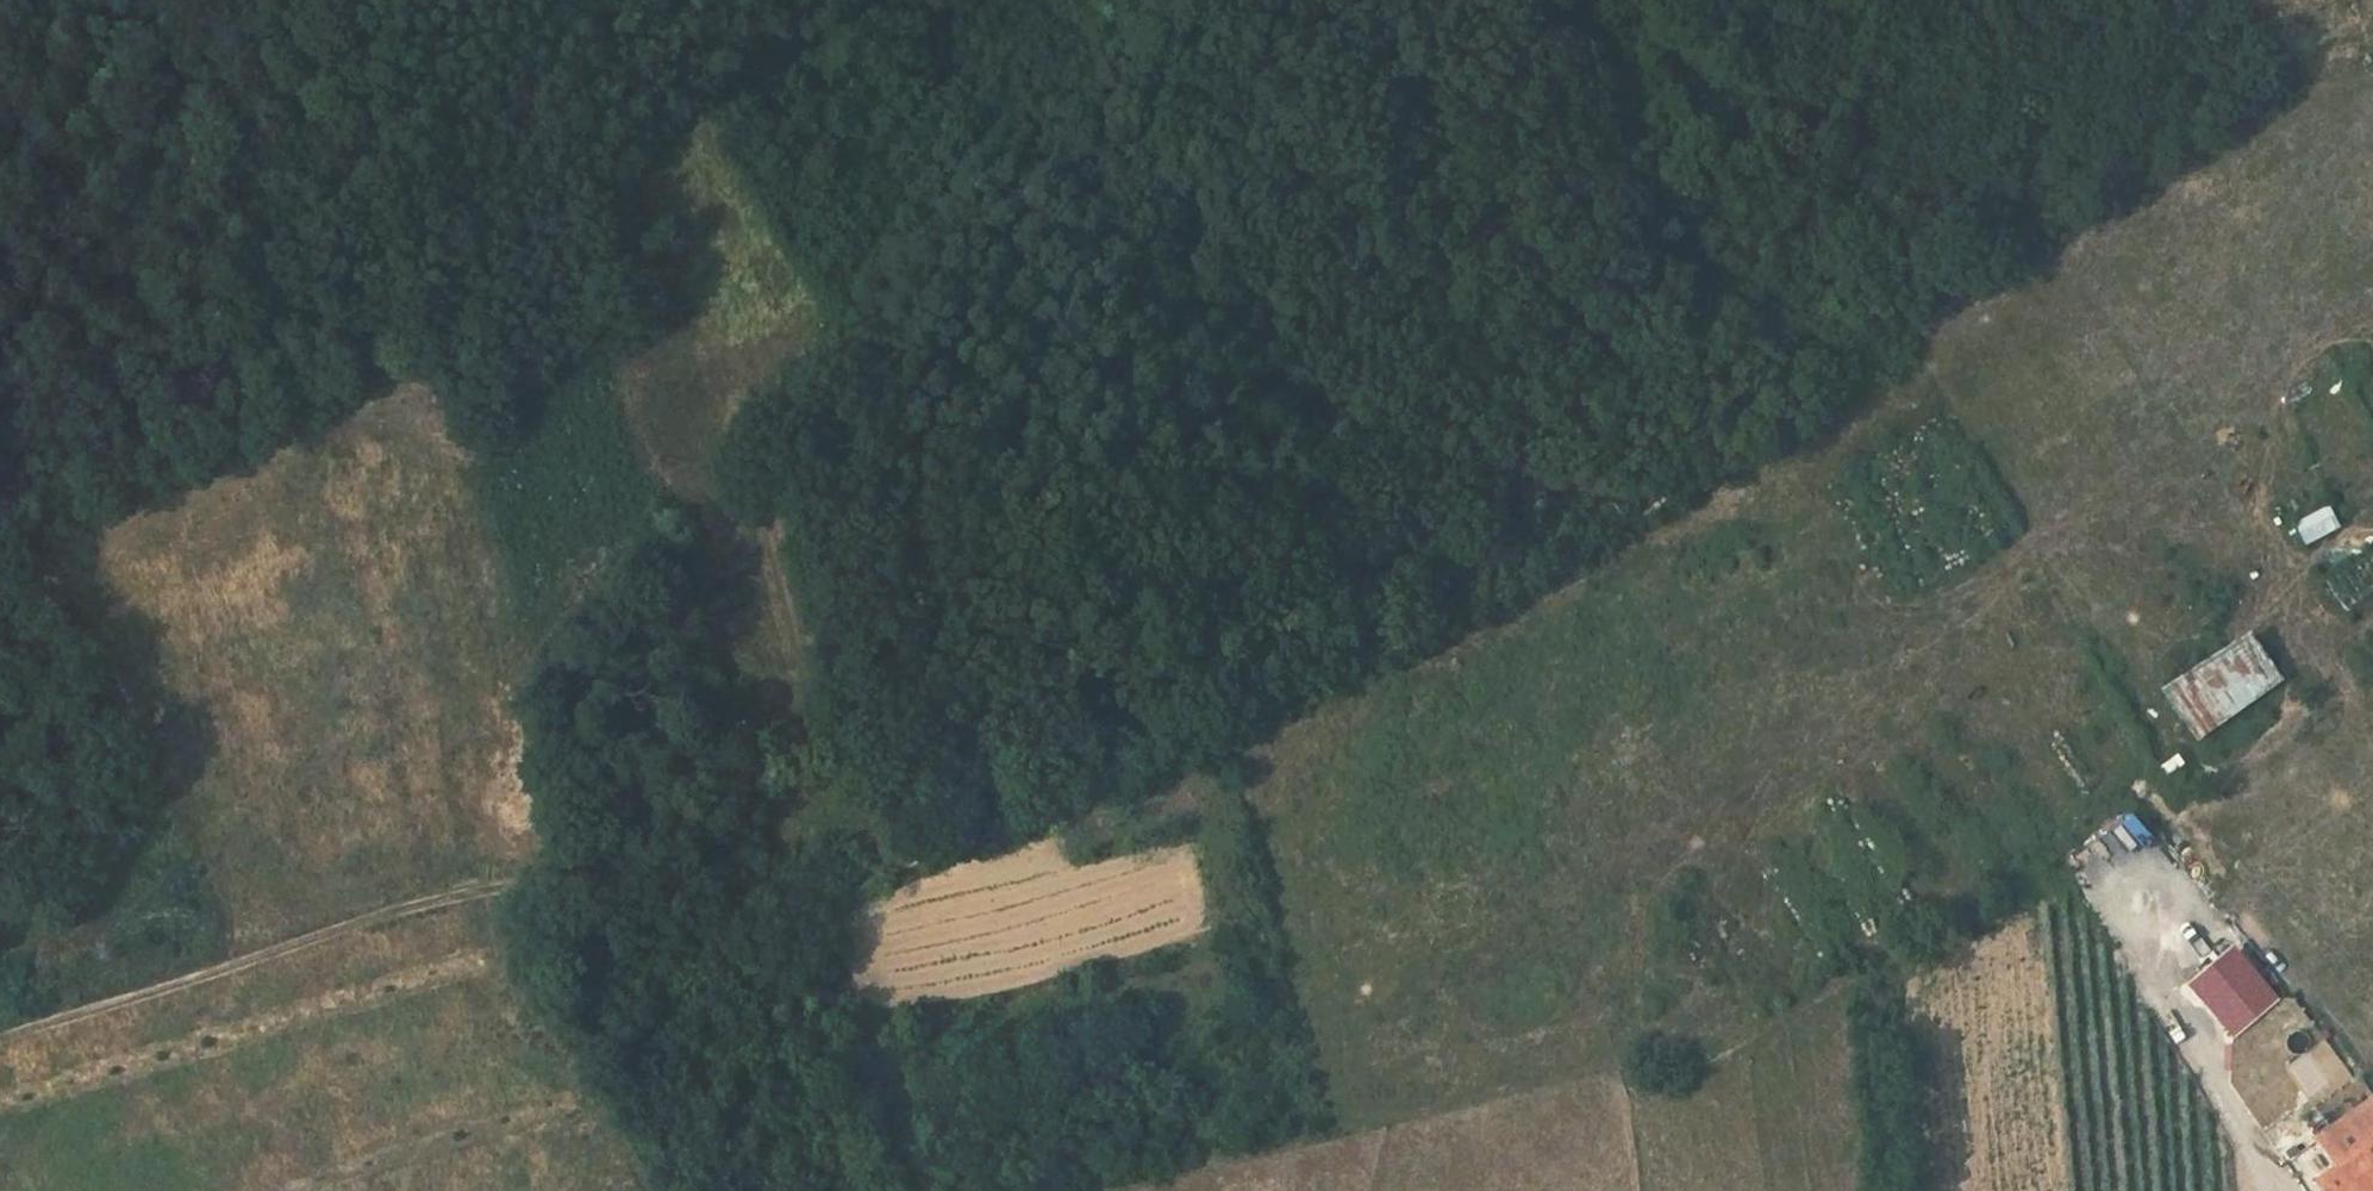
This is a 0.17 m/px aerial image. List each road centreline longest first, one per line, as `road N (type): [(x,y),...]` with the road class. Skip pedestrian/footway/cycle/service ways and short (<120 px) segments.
road 1 (track): [(0,1035),(476,888),(615,876),(802,876),(903,856),(1281,704),(1554,569),(1640,520),(1652,503)]

